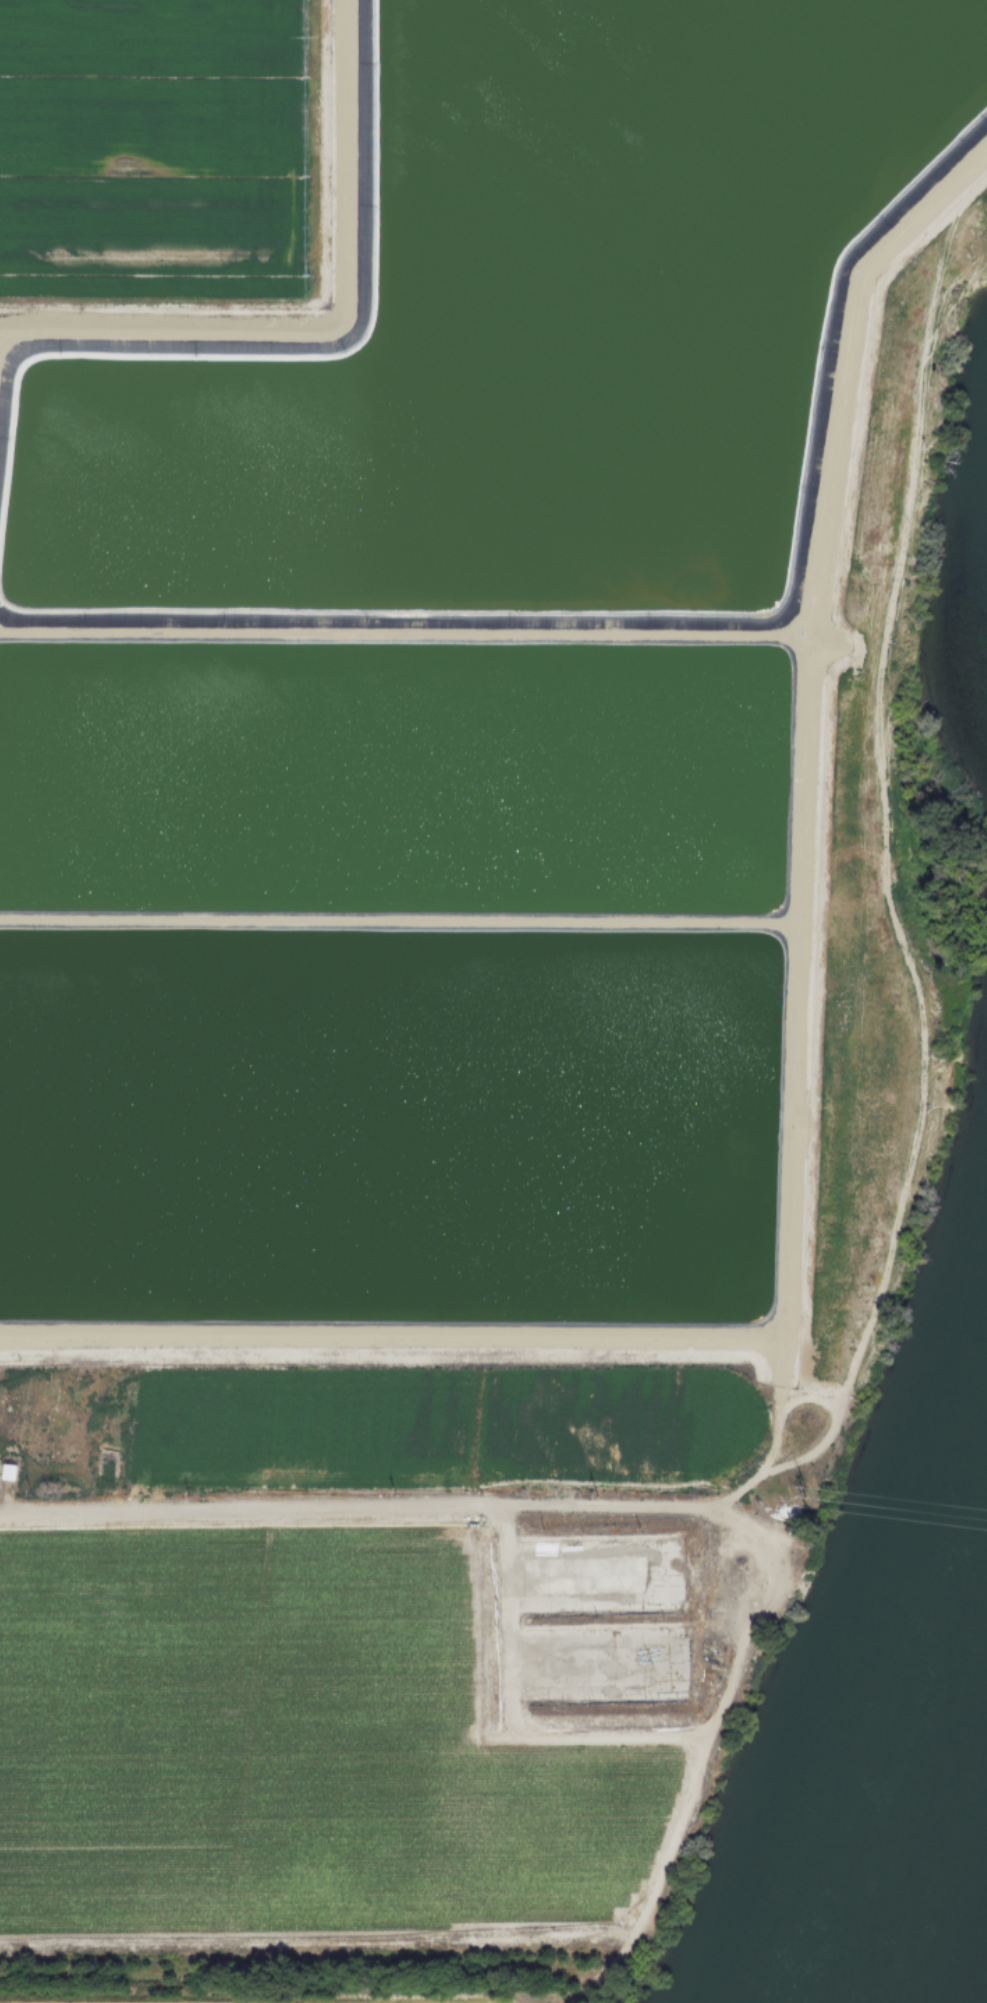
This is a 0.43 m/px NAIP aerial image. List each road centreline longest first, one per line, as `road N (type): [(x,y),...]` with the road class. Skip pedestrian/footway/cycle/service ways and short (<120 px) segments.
road 1 (track): [(986,184),(950,227),(938,260),(879,688),(881,861),(921,1043),(909,1155),(877,1304),(834,1416),(807,1453),(755,1479)]
road 2 (track): [(575,2002),(646,1904),(769,1577),(763,1554),(738,1523),(692,1508)]

